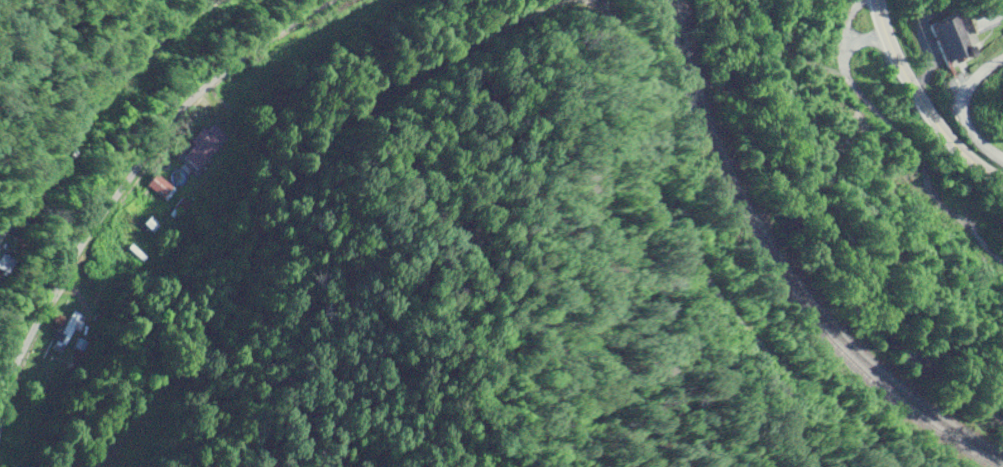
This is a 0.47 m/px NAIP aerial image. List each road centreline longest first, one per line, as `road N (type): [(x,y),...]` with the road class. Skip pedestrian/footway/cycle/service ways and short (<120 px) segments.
road 1 (residential): [(400,0),(223,102),(159,167),(44,353),(9,466)]
road 2 (secondary): [(1002,181),(960,152),(927,109),(877,0)]
road 3 (residential): [(1002,154),(969,113),(970,89),(1002,60)]

